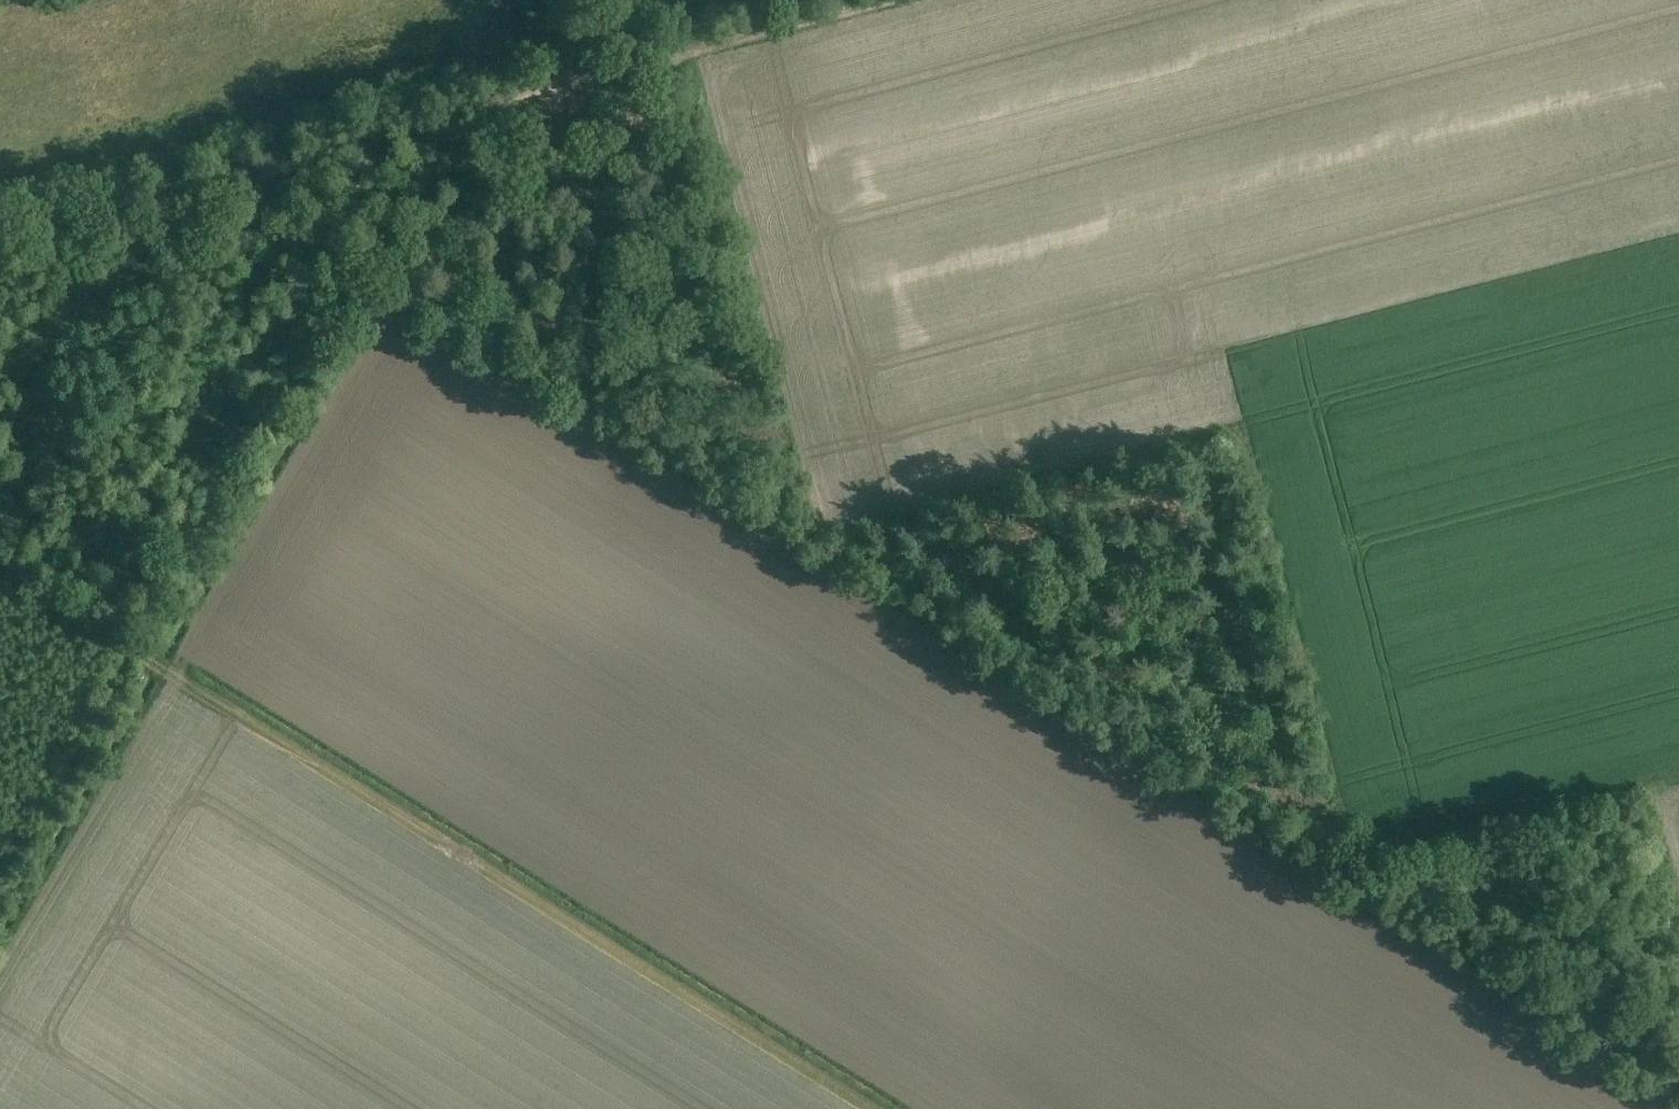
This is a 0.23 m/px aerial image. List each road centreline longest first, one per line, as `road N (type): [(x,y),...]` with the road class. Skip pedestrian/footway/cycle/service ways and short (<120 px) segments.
road 1 (track): [(868,1108),(0,566)]
road 2 (track): [(0,236),(878,0)]

